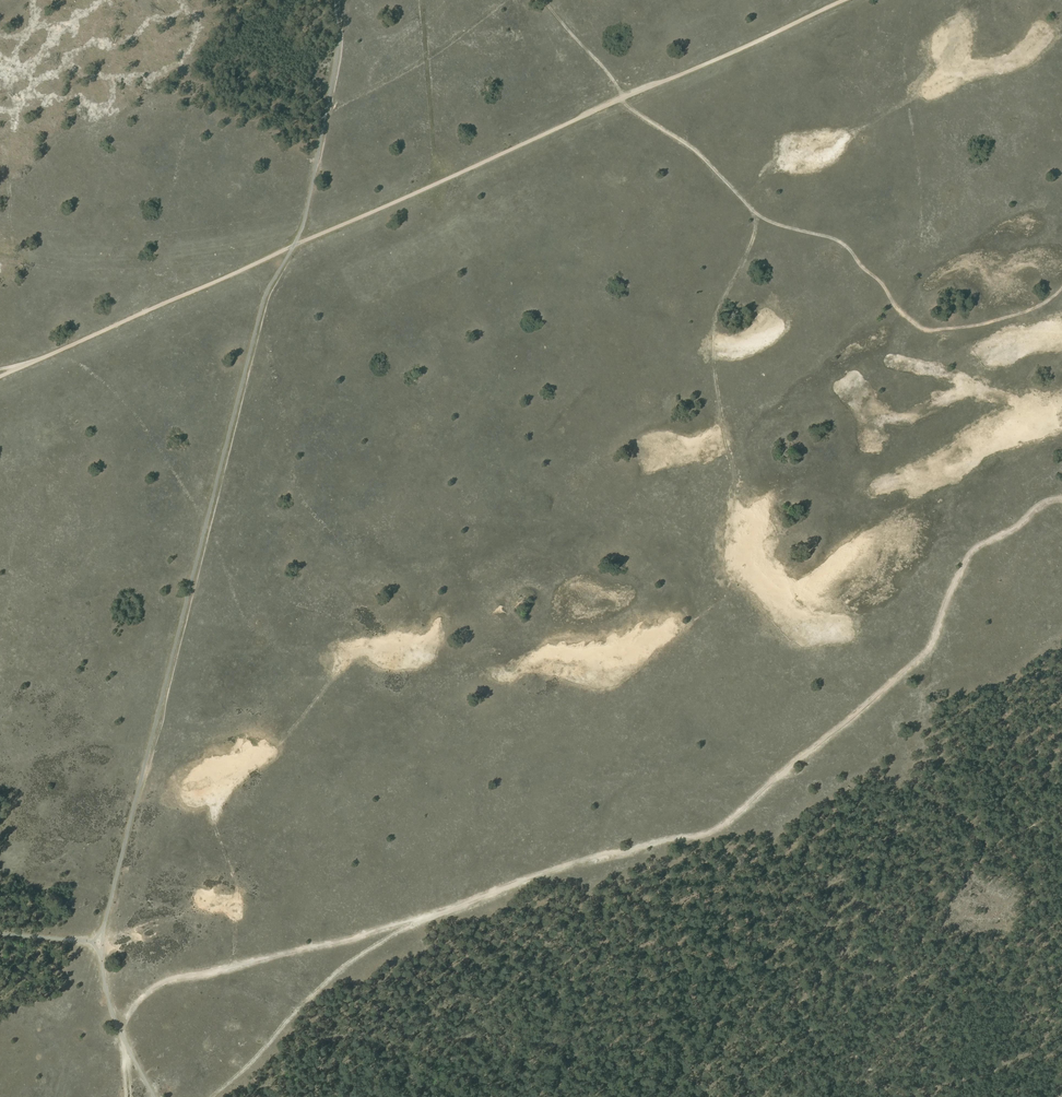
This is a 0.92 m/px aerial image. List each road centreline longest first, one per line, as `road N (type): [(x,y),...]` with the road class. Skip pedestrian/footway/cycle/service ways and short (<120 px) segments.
road 1 (track): [(625,99),(707,159),(769,222),(844,244),(907,319),(927,330),(1030,307),(1061,283)]
road 2 (track): [(625,99),(543,0)]

